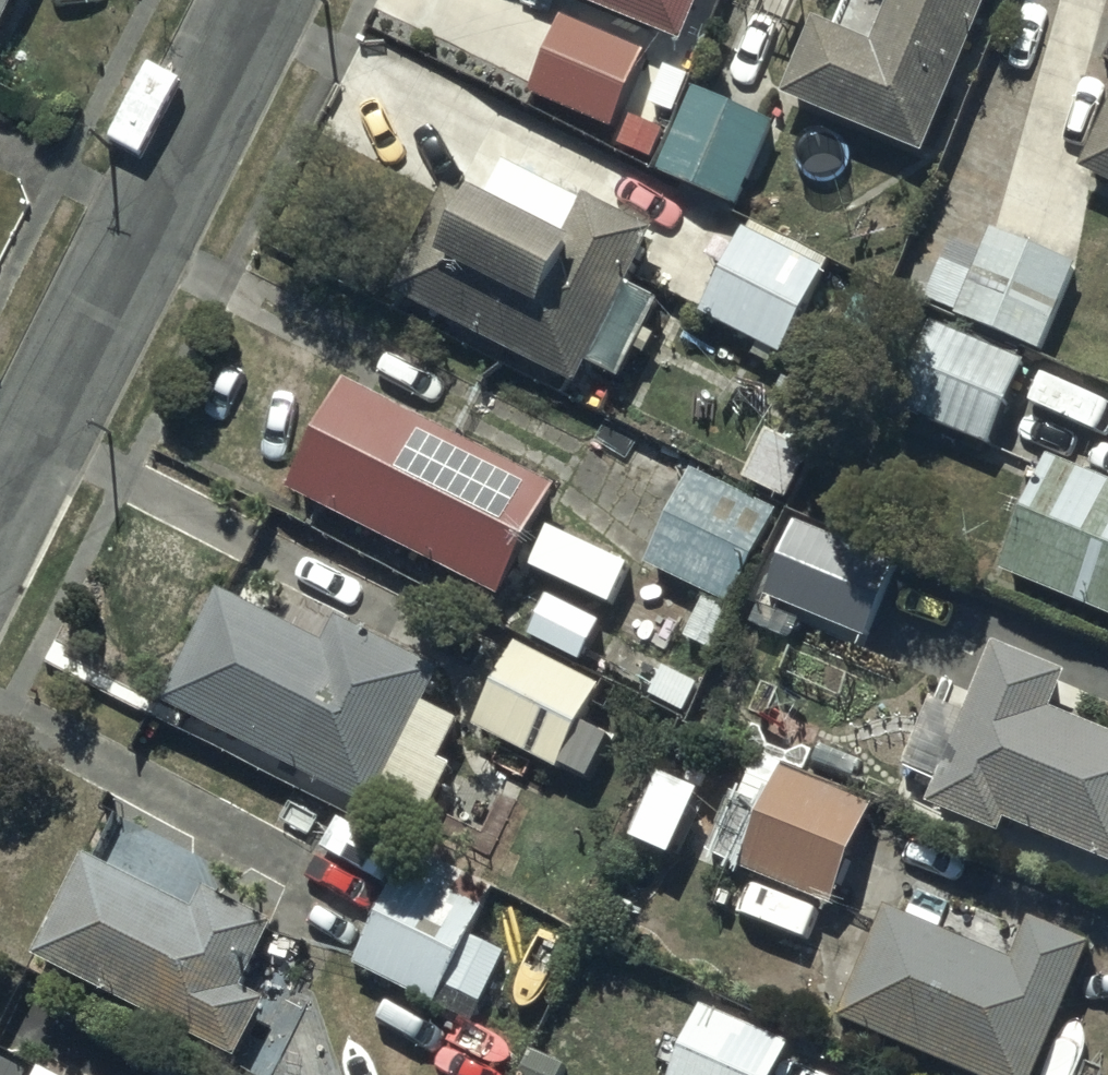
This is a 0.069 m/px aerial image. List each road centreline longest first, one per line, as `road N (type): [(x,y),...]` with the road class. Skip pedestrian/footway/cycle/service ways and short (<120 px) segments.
road 1 (residential): [(0,519),(260,0)]

